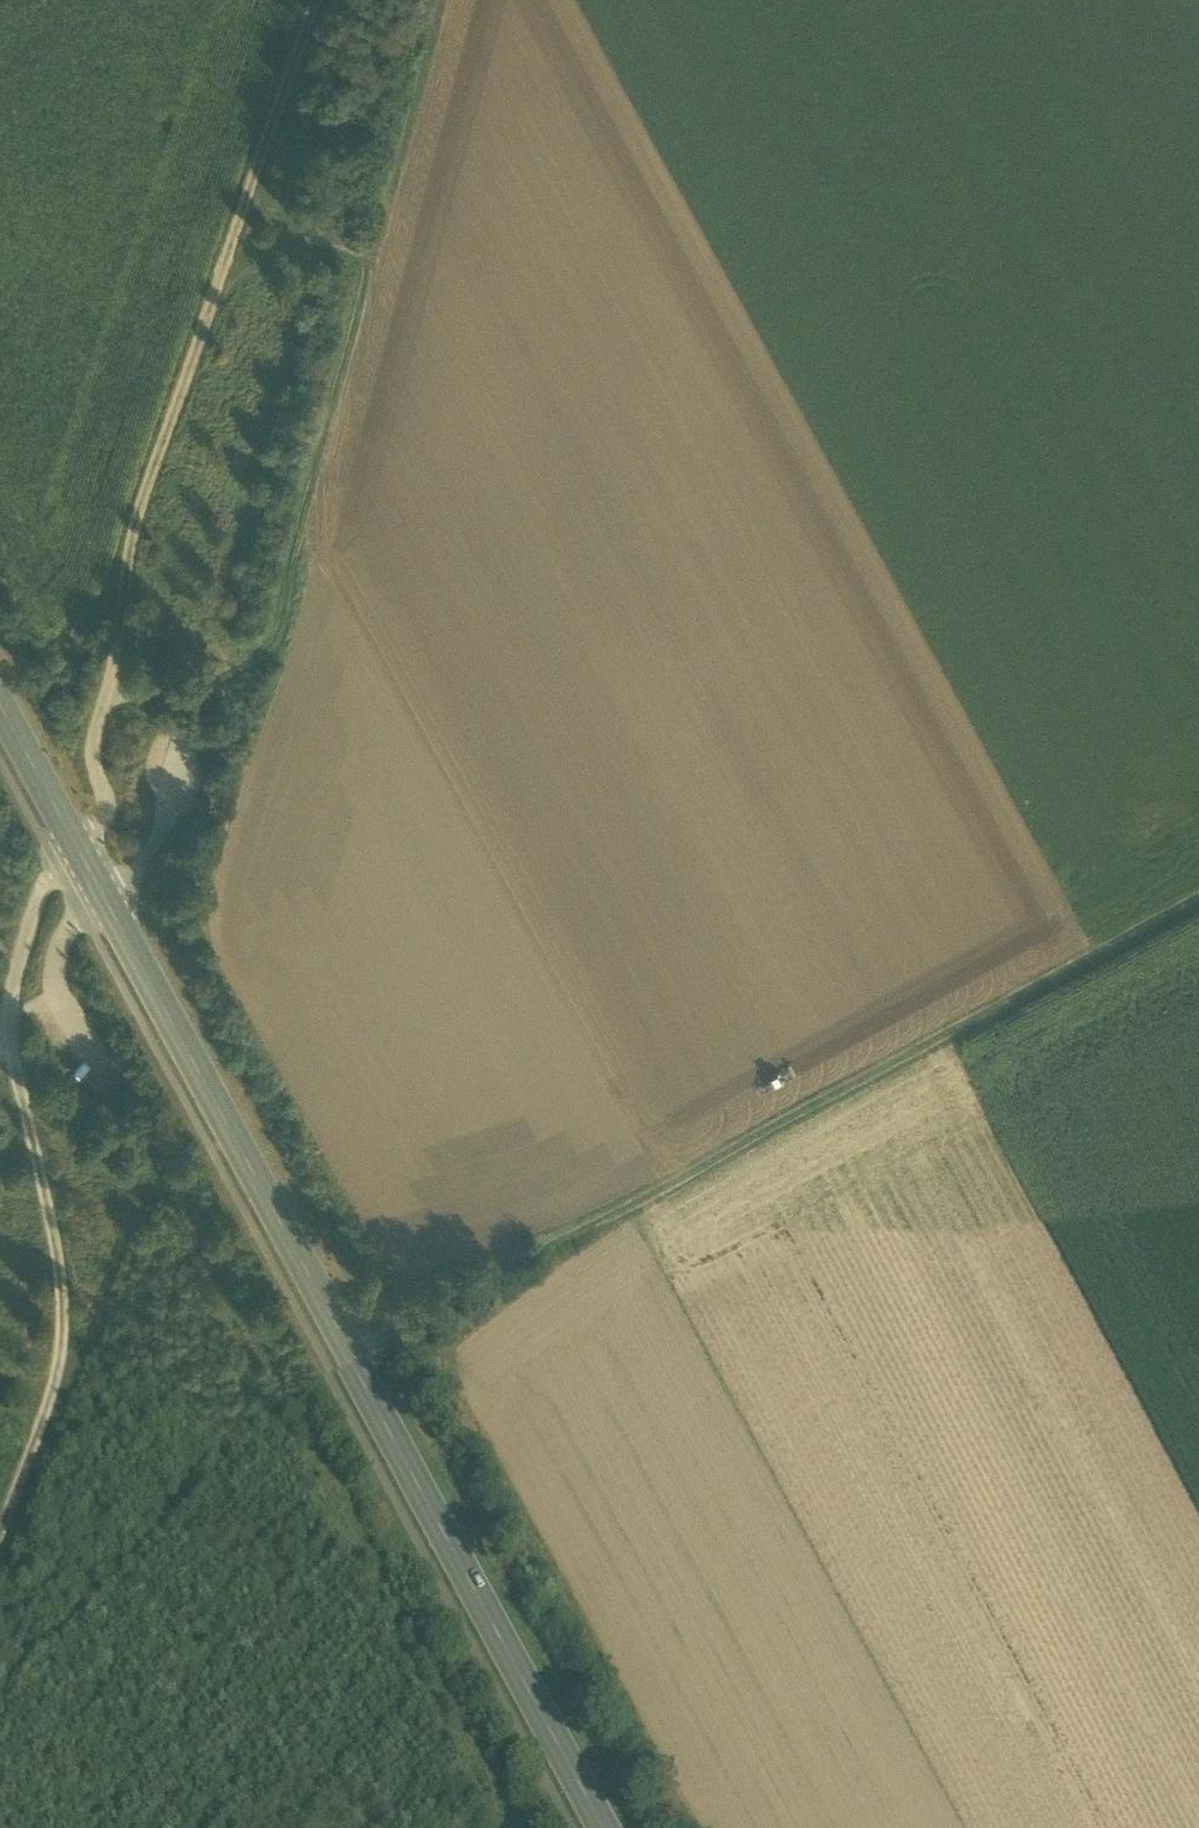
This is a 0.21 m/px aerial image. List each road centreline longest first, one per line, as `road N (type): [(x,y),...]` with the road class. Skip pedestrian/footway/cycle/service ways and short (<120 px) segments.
road 1 (secondary): [(607,1827),(0,709)]
road 2 (track): [(1198,900),(355,1359)]
road 3 (track): [(113,670),(92,759),(106,811),(38,900),(10,1001),(12,1054),(60,1284),(63,1342),(0,1525)]
road 4 (track): [(442,0),(361,286),(277,646),(204,682),(106,701)]
road 5 (track): [(522,1827),(510,1789),(178,1191)]
road 6 (track): [(113,670),(143,500),(319,0)]
road 7 (track): [(368,258),(245,207)]

